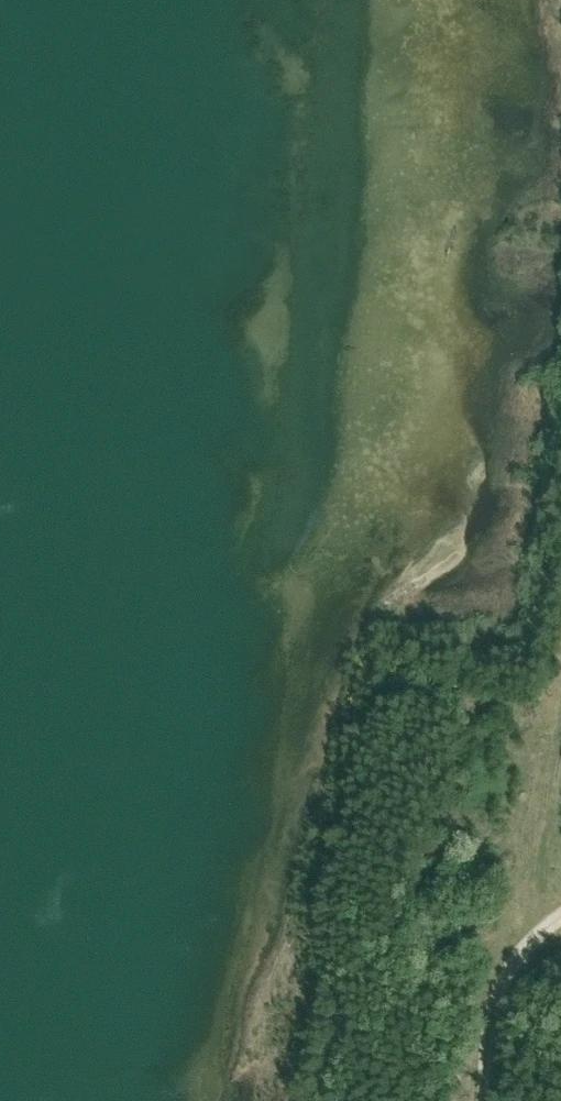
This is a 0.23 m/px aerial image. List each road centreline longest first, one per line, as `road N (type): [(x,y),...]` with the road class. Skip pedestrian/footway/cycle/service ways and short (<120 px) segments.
road 1 (track): [(560,717),(506,942),(478,1100)]

